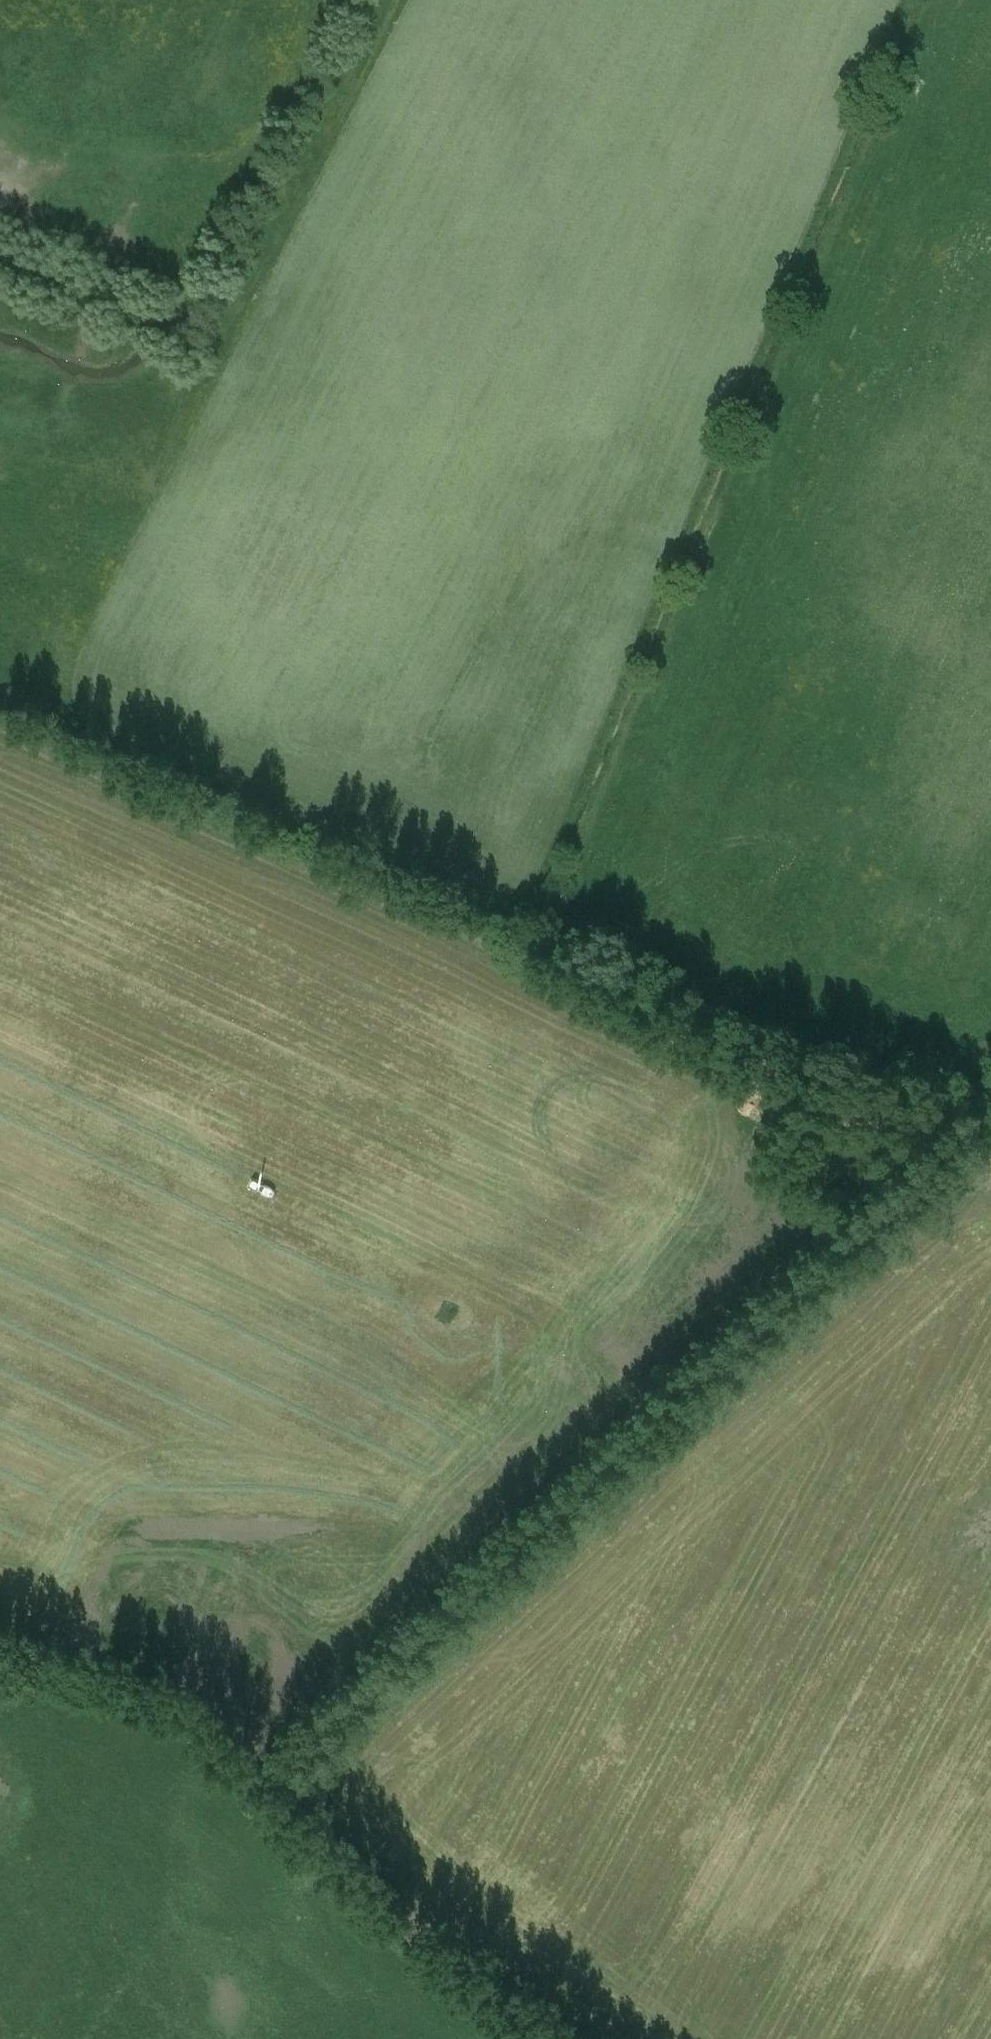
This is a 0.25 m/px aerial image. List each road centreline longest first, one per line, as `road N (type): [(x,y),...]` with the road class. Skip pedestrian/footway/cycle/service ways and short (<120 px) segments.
road 1 (track): [(990,1141),(807,1113)]

